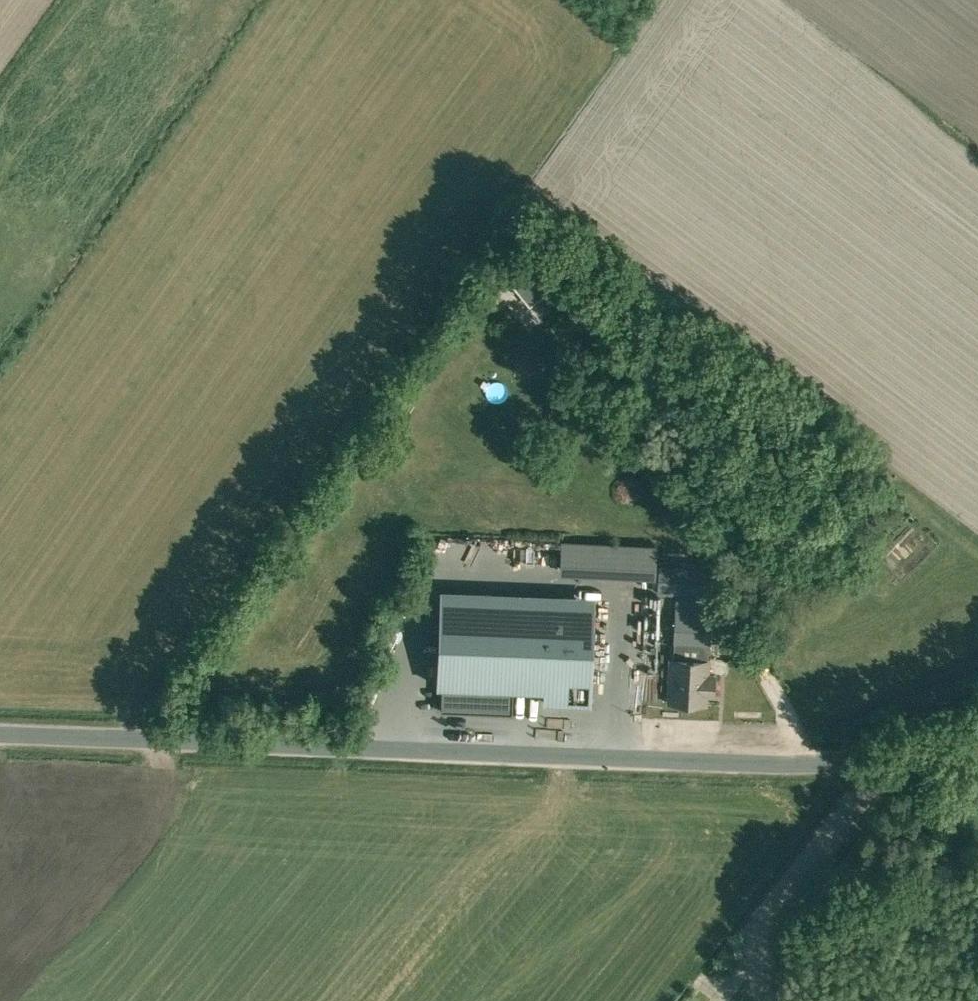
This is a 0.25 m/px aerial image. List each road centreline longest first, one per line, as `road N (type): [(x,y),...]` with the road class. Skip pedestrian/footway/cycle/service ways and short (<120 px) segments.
road 1 (unclassified): [(0,736),(799,763),(913,749),(977,724)]

